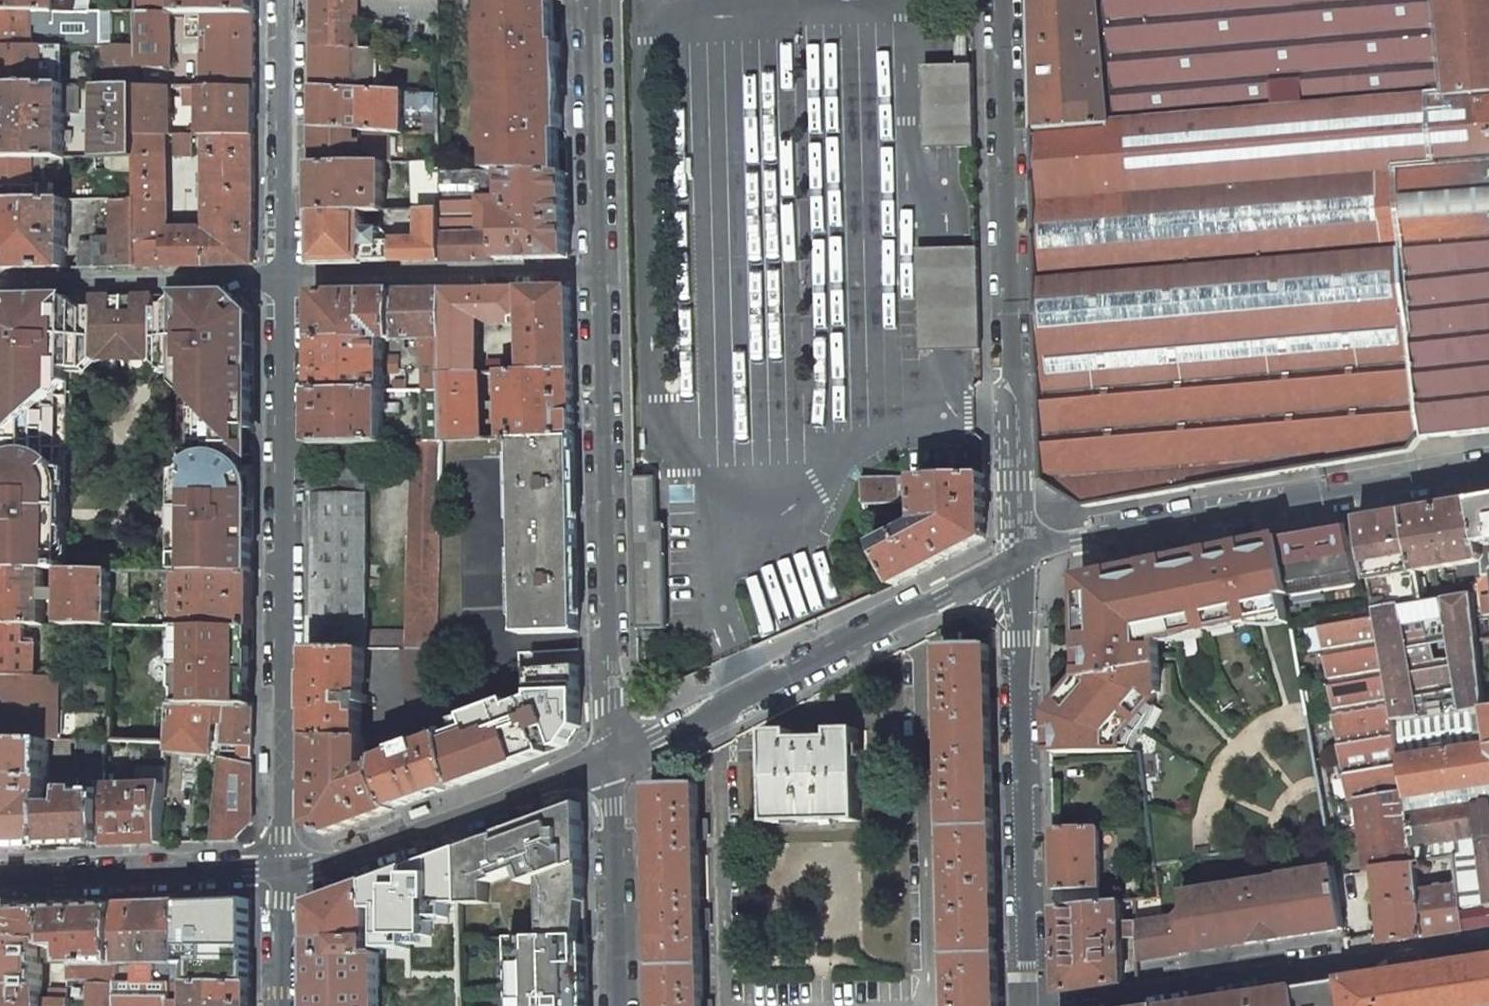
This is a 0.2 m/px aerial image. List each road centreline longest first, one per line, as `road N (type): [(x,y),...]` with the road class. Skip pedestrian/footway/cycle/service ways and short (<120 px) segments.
road 1 (residential): [(282,279),(283,871)]
road 2 (residential): [(1021,552),(1004,0)]
road 3 (residential): [(615,760),(606,273)]
road 4 (tertiary): [(1488,468),(1021,552)]
road 5 (tertiary): [(1021,552),(615,760)]
road 6 (residential): [(1031,1005),(1021,552)]
road 7 (residential): [(1121,1005),(1488,951)]
road 8 (tertiary): [(615,760),(328,868),(283,871)]
road 9 (residential): [(606,273),(282,279)]
road 10 (tertiary): [(283,871),(0,881)]
road 11 (residential): [(282,279),(0,285)]
road 12 (residential): [(284,0),(282,279)]
road 13 (residential): [(606,273),(597,0)]
road 14 (residential): [(620,1005),(615,760)]
road 15 (residential): [(283,871),(281,1005)]

